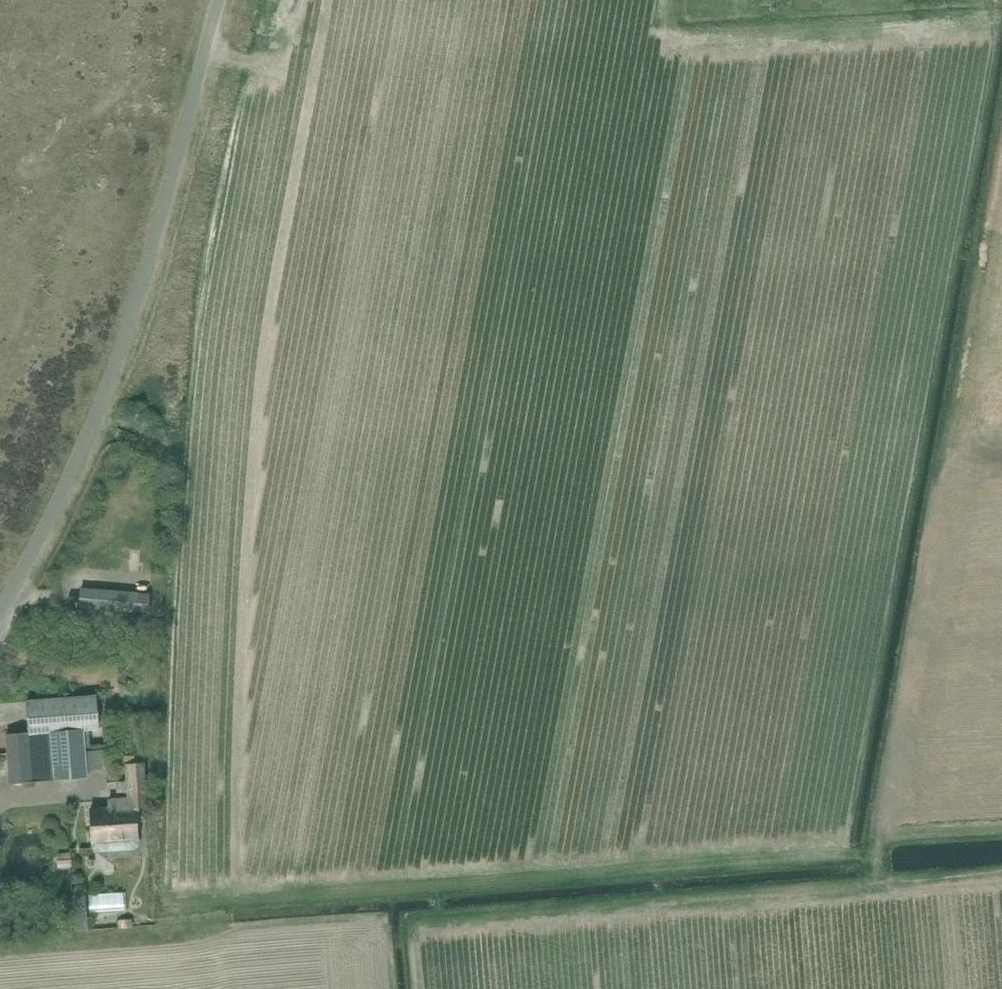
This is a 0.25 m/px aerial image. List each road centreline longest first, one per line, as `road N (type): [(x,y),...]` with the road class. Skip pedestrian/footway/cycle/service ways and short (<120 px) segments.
road 1 (unclassified): [(0,611),(72,479),(101,401),(219,0)]

